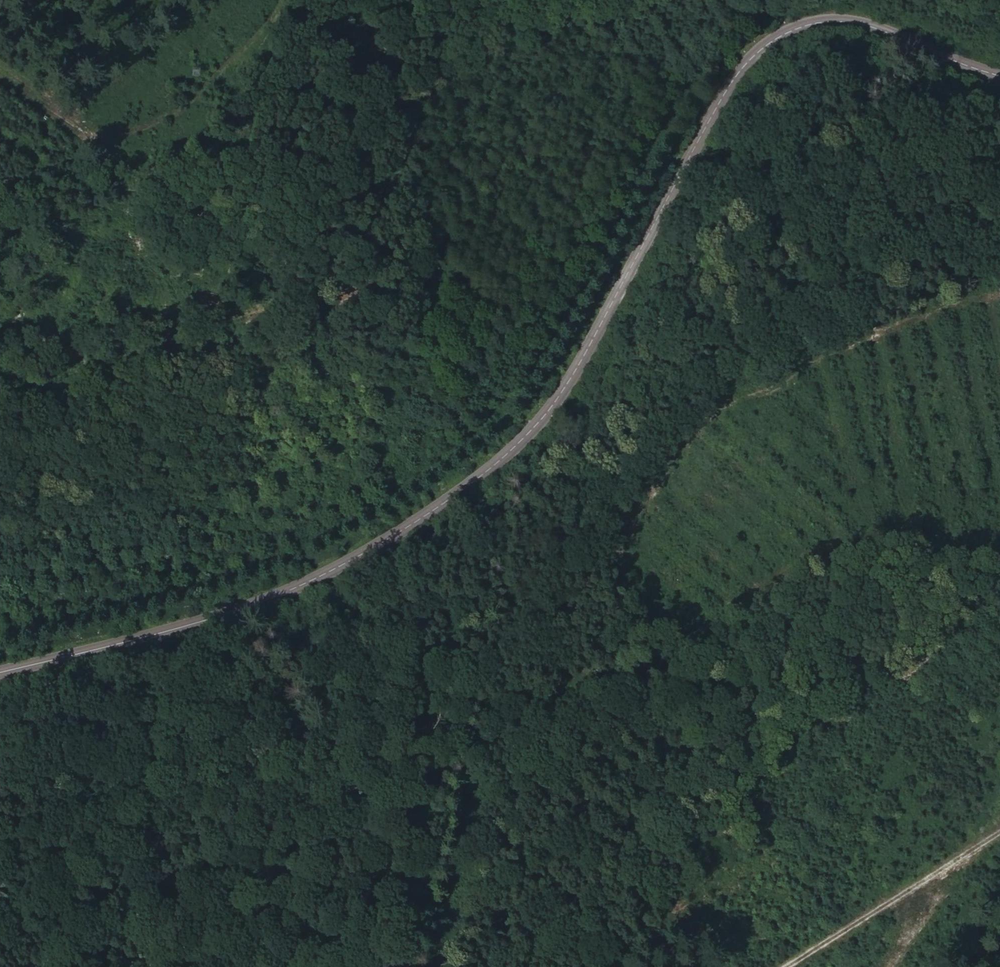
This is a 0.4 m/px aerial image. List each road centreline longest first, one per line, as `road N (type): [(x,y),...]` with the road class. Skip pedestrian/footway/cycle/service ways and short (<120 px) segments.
road 1 (tertiary): [(999,76),(851,18),(789,23),(737,62),(572,367),(507,445),(430,505),(319,573),(119,645),(0,672)]
road 2 (track): [(0,182),(131,145),(228,79),(288,0)]
road 3 (track): [(999,823),(774,966)]

